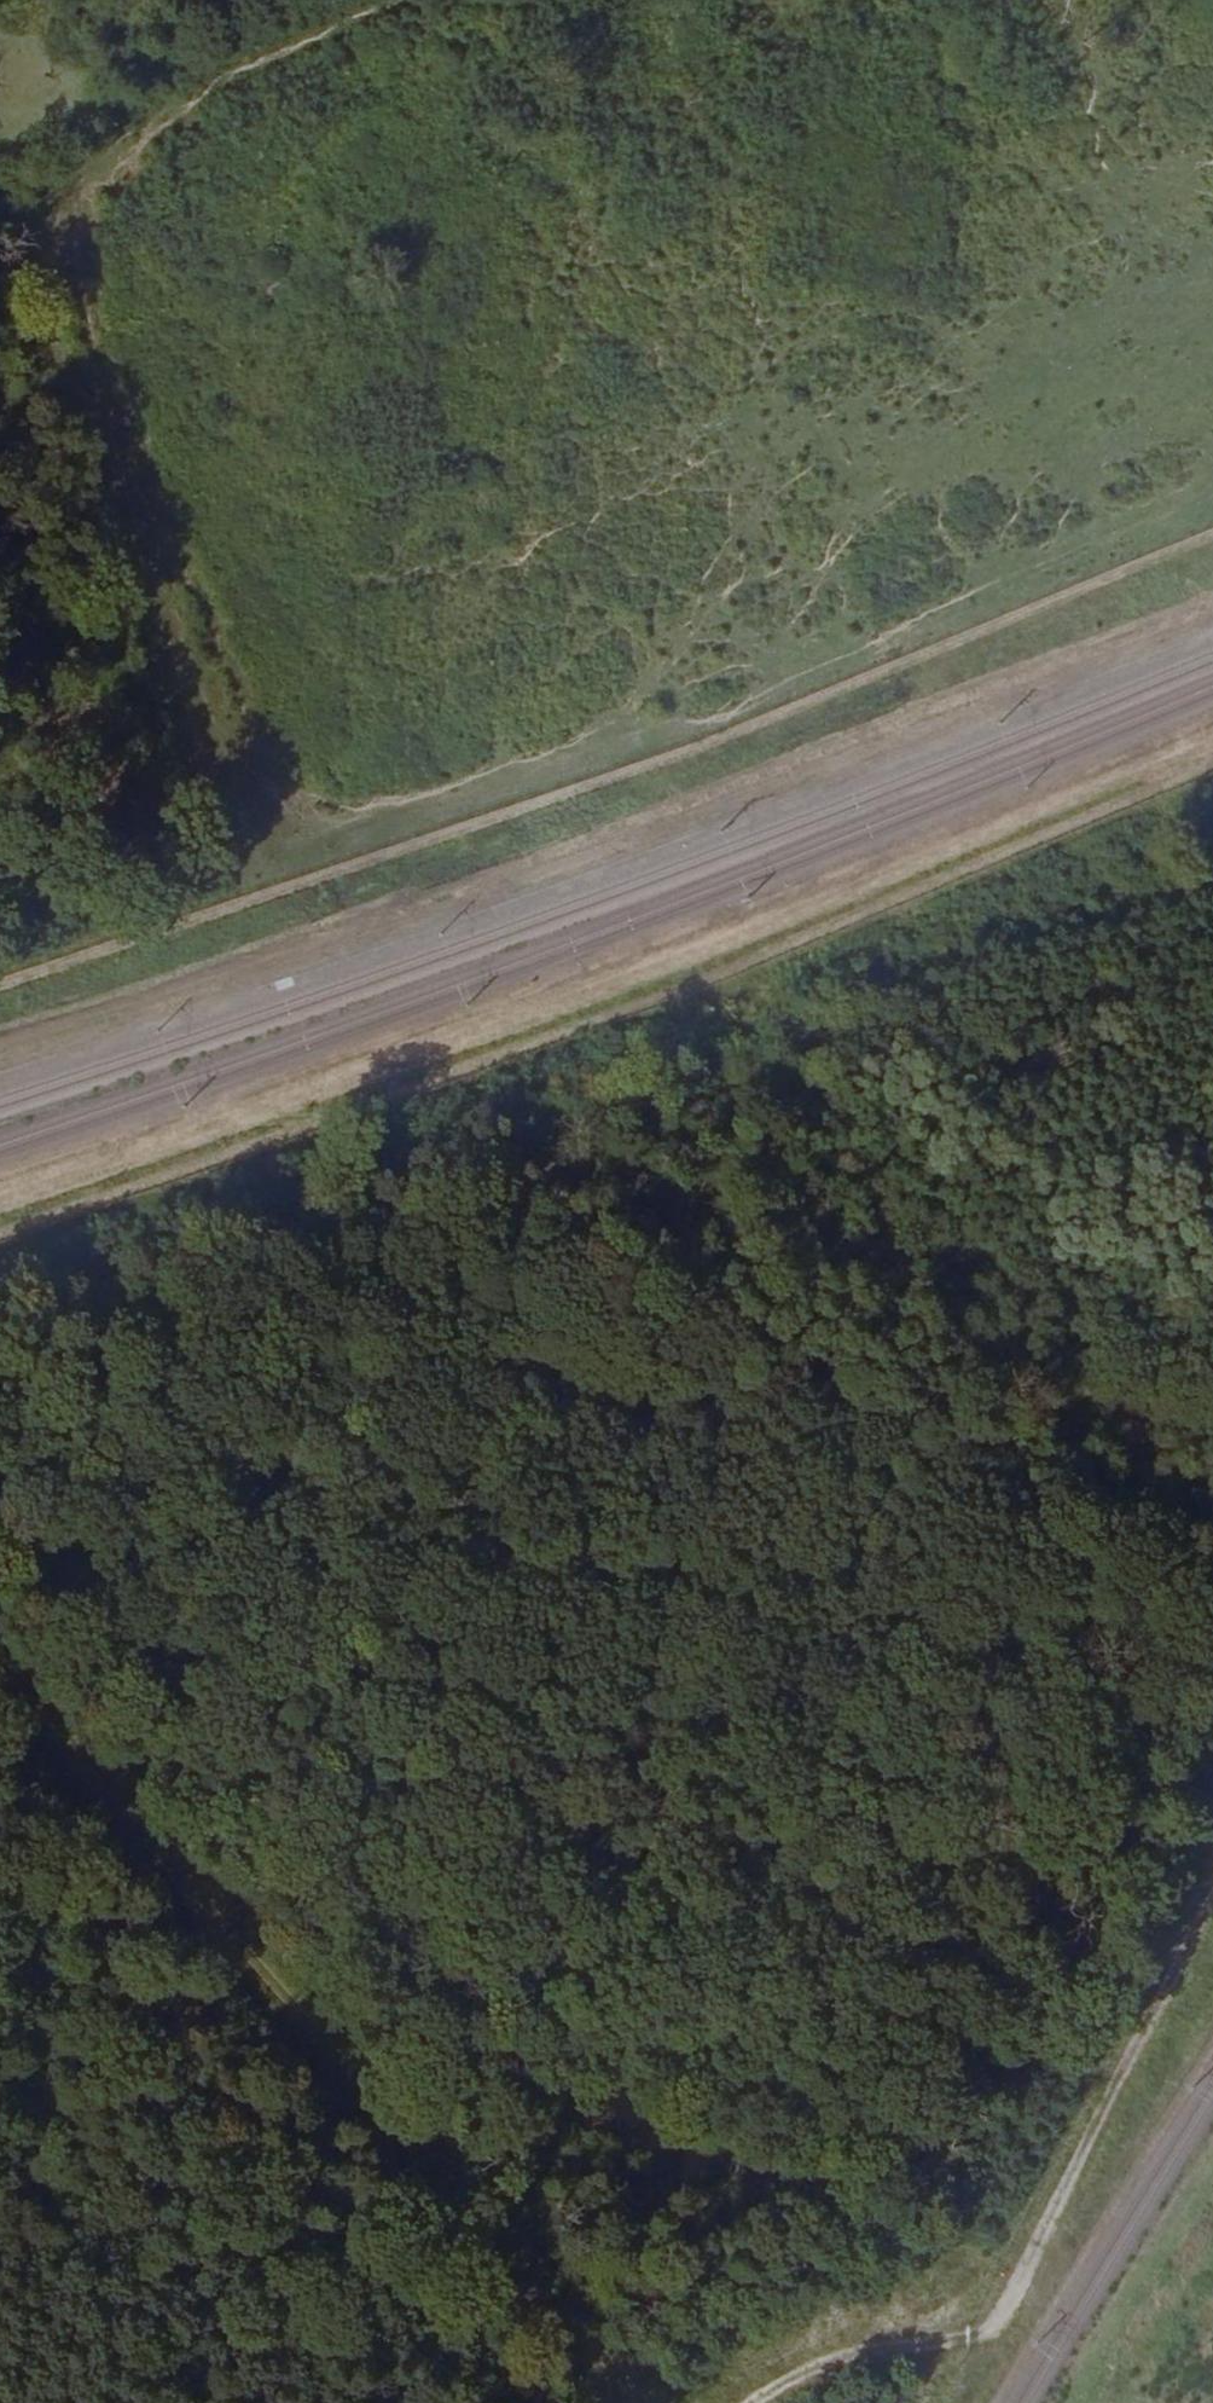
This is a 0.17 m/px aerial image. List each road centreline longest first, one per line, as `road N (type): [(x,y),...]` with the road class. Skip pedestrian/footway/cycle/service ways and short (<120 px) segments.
road 1 (track): [(466,0),(257,67),(198,107),(114,183),(76,240),(75,294),(144,504),(300,830)]
road 2 (track): [(652,2402),(0,1667)]

